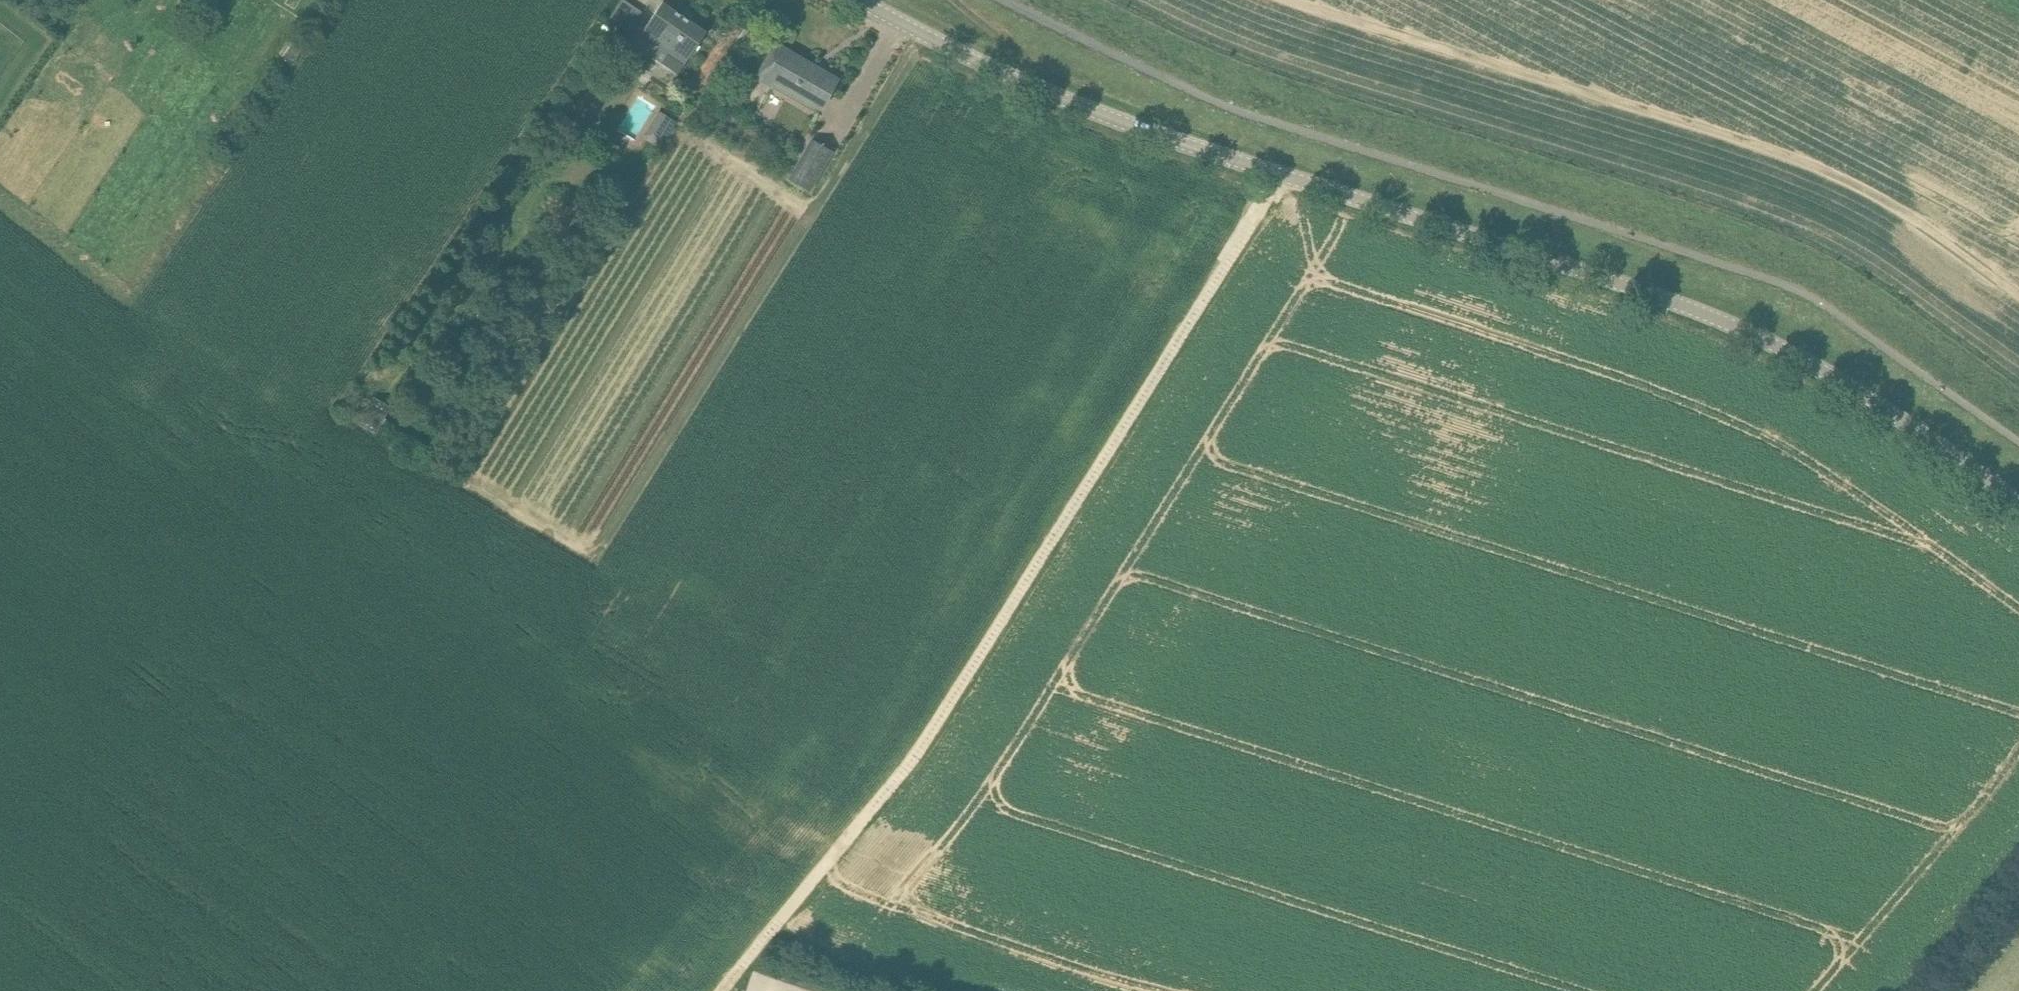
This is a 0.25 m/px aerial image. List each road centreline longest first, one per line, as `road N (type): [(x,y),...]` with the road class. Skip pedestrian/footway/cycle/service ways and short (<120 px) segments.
road 1 (tertiary): [(2018,504),(1839,380),(1704,315),(1123,124),(1005,74),(863,0)]
road 2 (track): [(726,990),(928,746),(1287,176)]
road 3 (track): [(1048,94),(1013,49),(948,0)]
road 4 (track): [(1927,990),(2018,889)]

